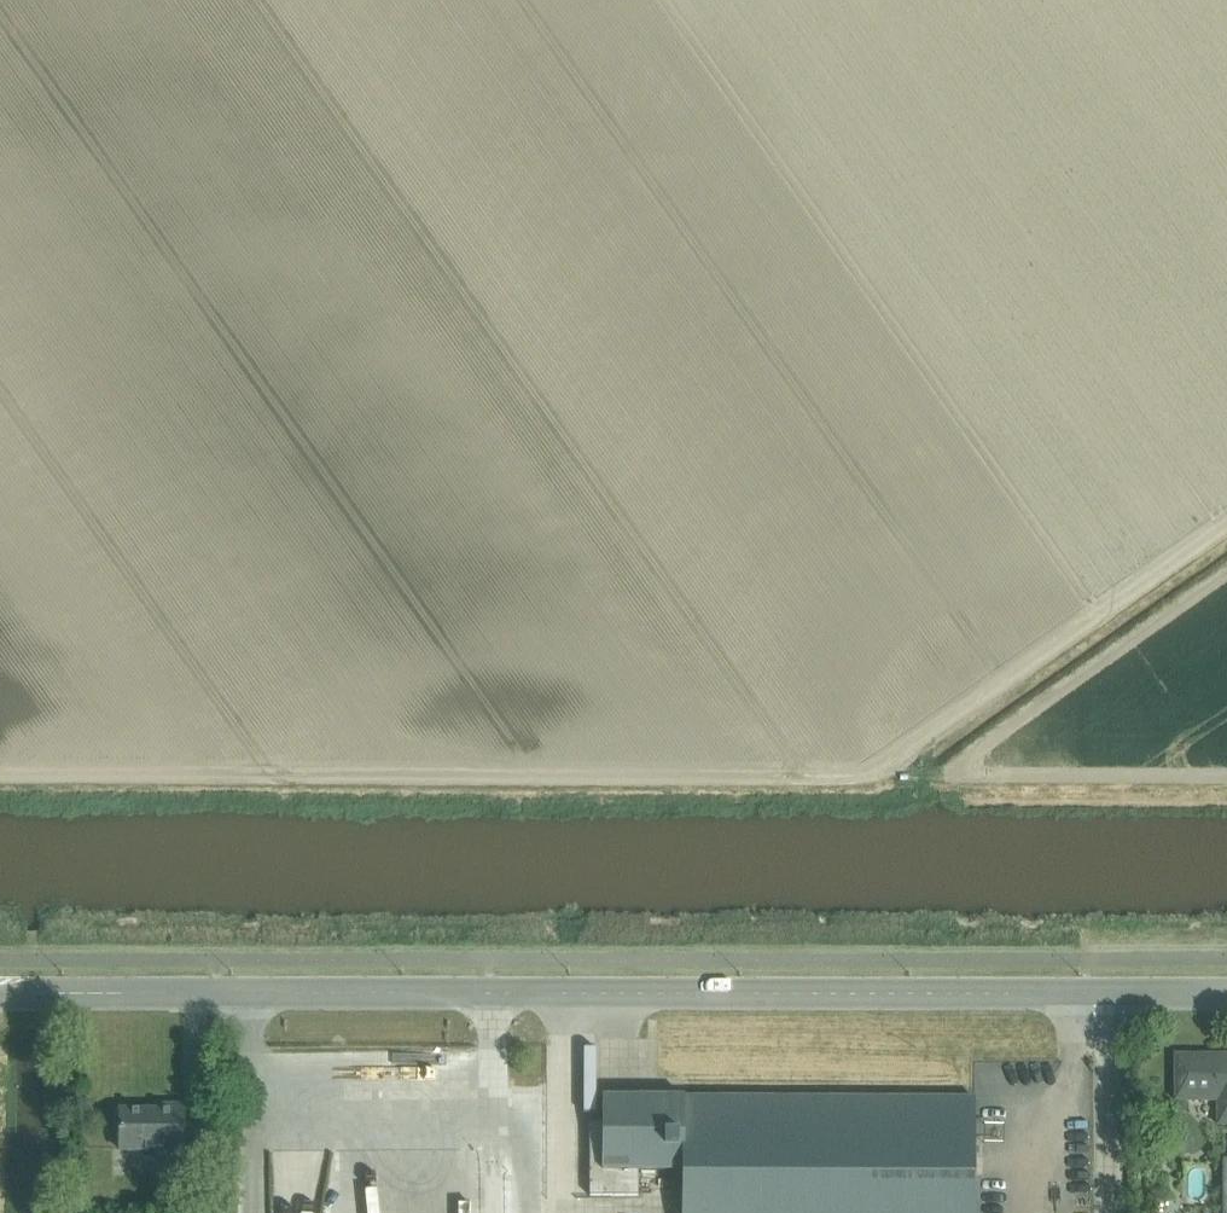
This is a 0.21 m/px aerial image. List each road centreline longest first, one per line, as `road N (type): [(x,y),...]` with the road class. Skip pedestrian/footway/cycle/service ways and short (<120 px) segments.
road 1 (unclassified): [(1226,994),(0,995)]

